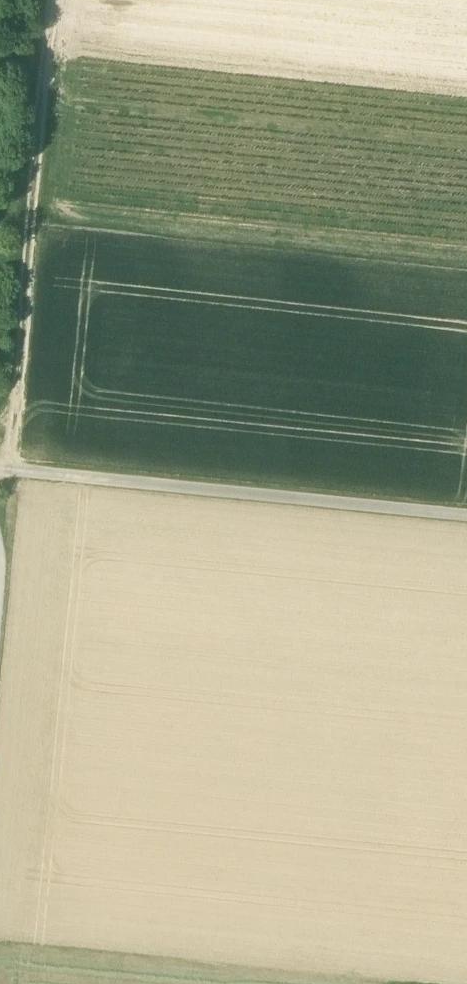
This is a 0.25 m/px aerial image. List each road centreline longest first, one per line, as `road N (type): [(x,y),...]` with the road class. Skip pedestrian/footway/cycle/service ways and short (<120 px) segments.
road 1 (track): [(6,471),(53,0)]
road 2 (track): [(466,516),(0,470)]

